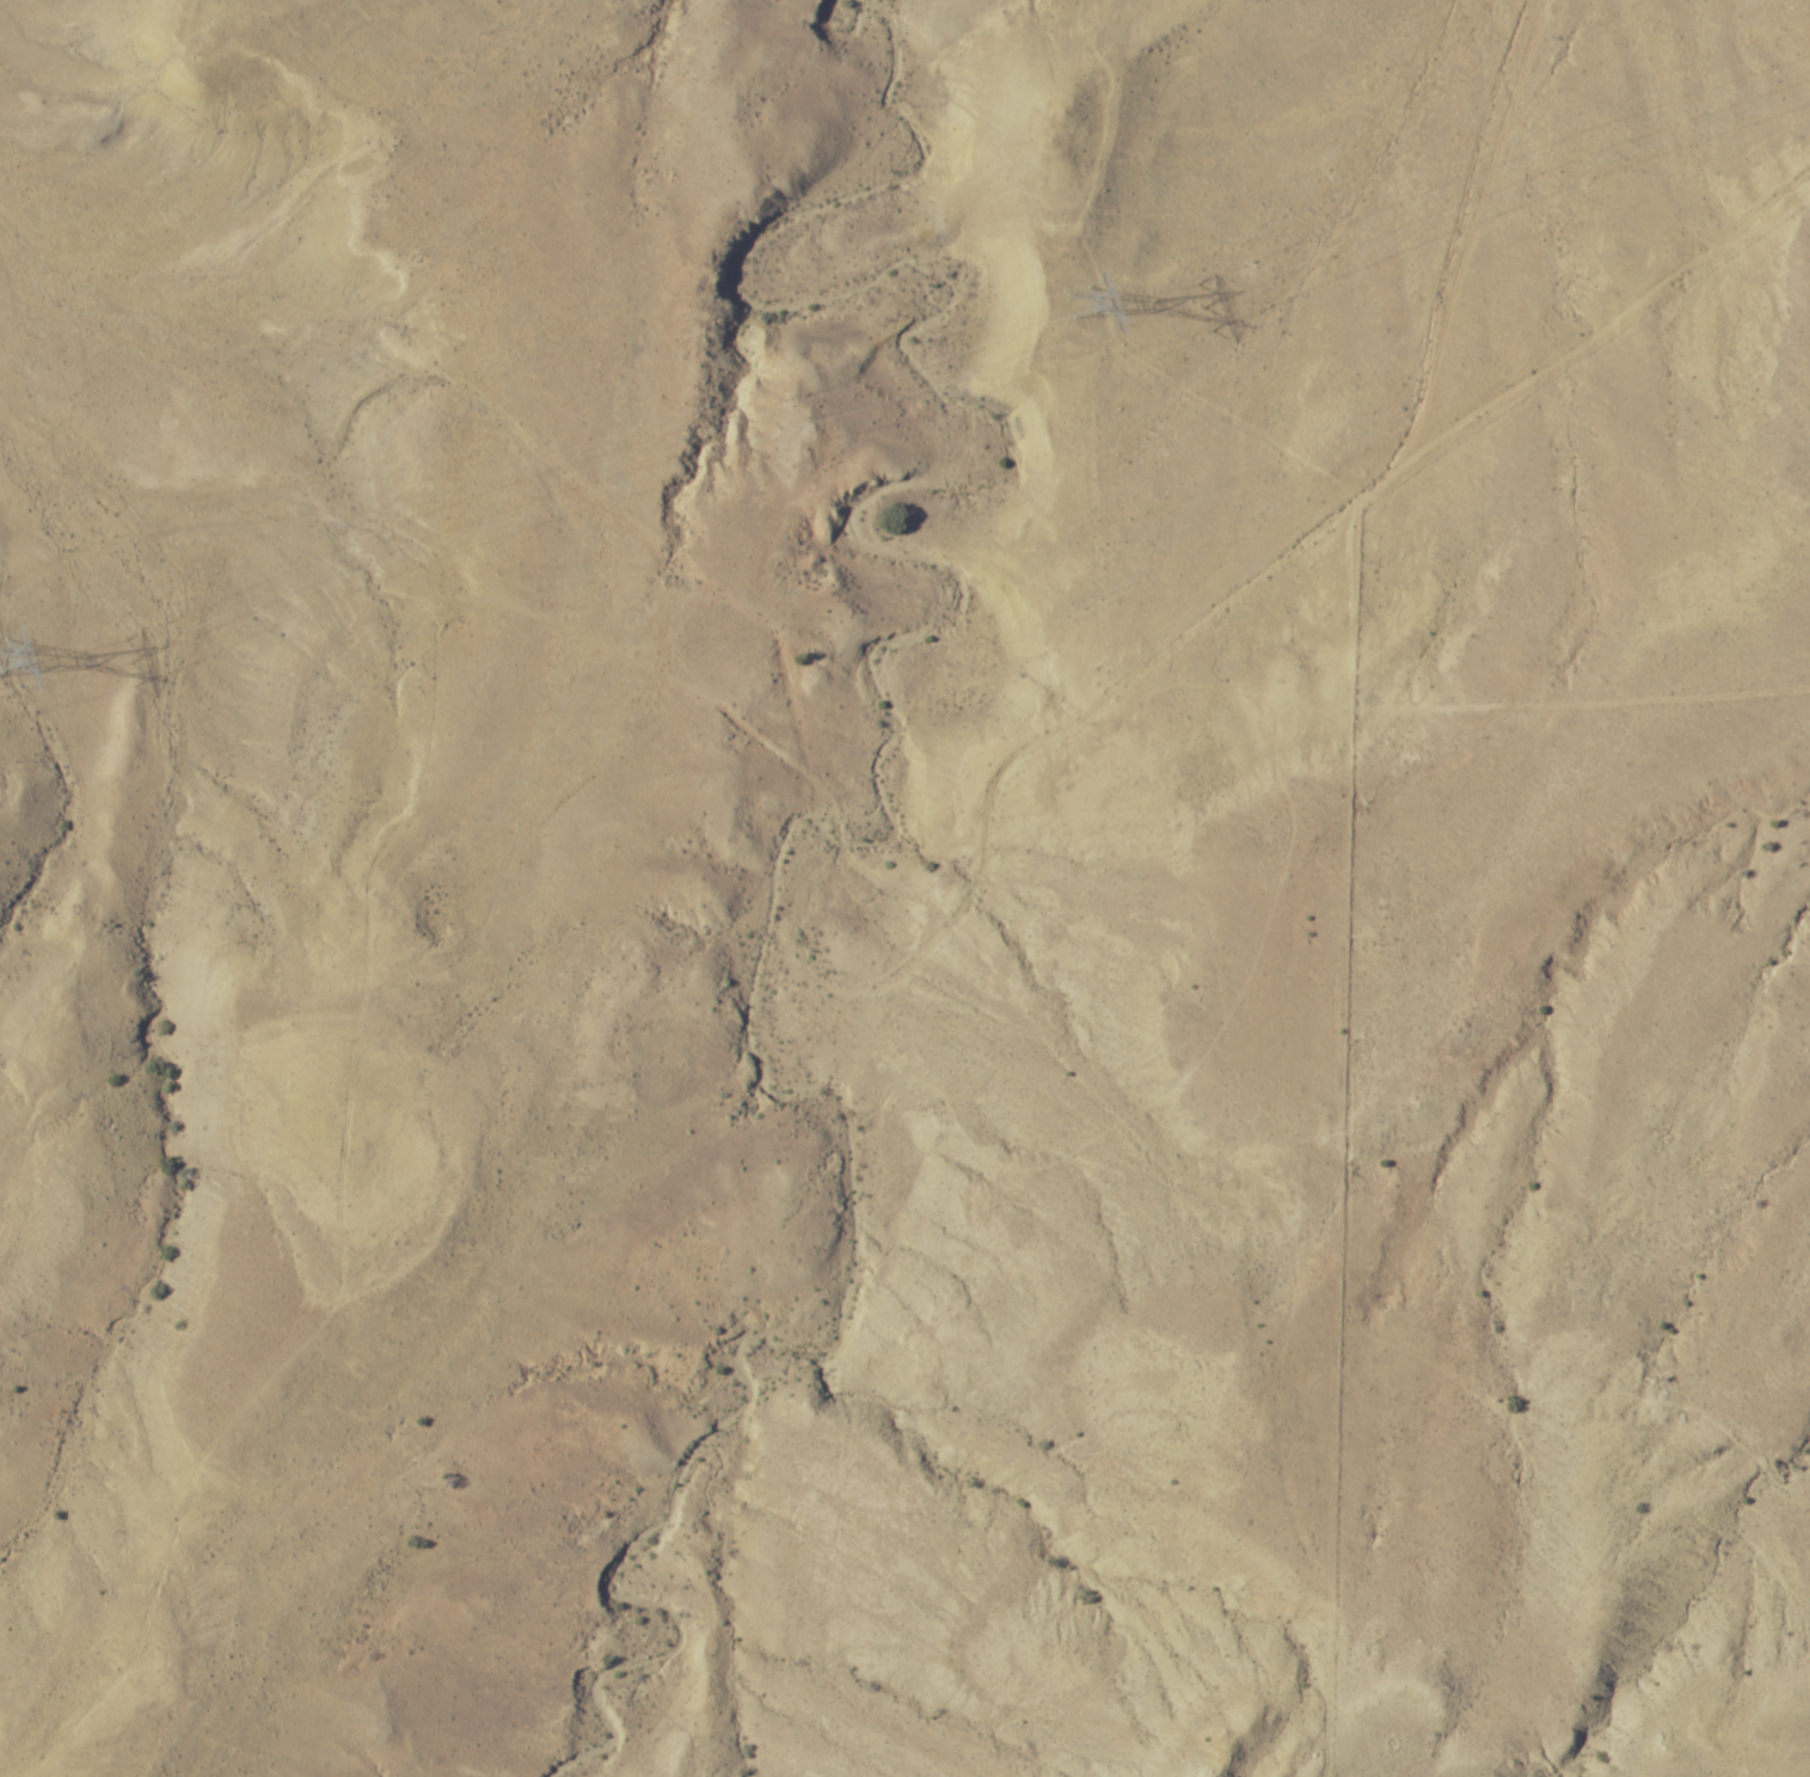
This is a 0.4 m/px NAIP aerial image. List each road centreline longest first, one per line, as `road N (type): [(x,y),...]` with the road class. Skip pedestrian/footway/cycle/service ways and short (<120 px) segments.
road 1 (track): [(0,538),(222,435),(374,410),(449,473),(532,626),(772,866),(797,962),(854,962),(1352,543),(1391,467),(1479,435),(1809,157)]
road 2 (residential): [(1530,0),(1391,467)]

